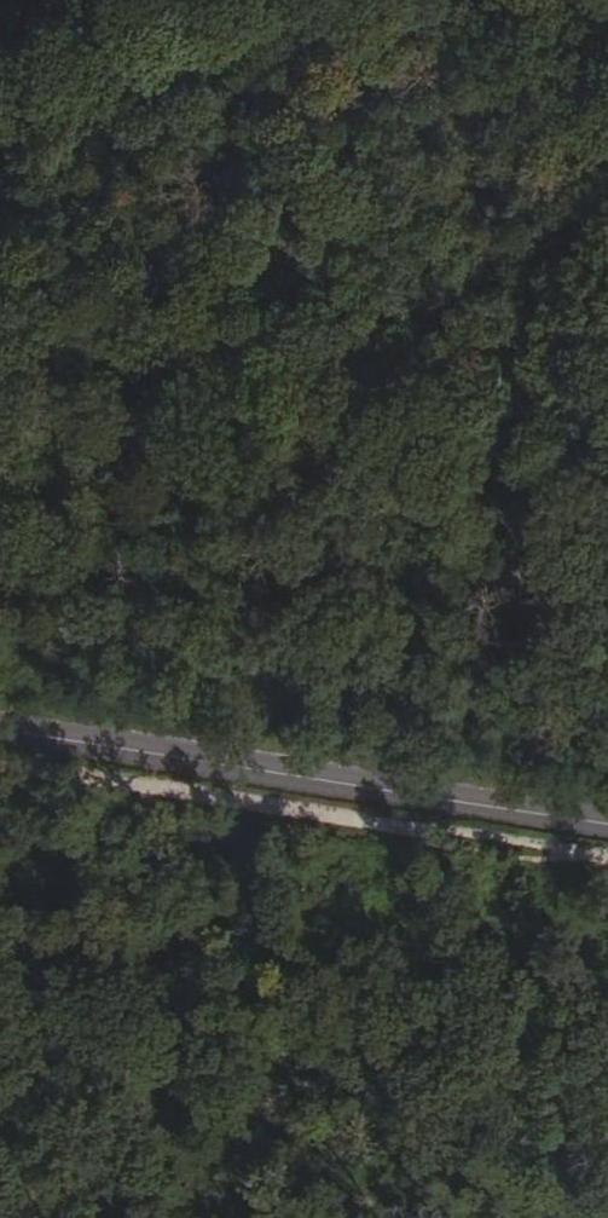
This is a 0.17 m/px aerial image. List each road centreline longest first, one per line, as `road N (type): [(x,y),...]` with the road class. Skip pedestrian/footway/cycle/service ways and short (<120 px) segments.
road 1 (tertiary): [(0,732),(607,824)]

